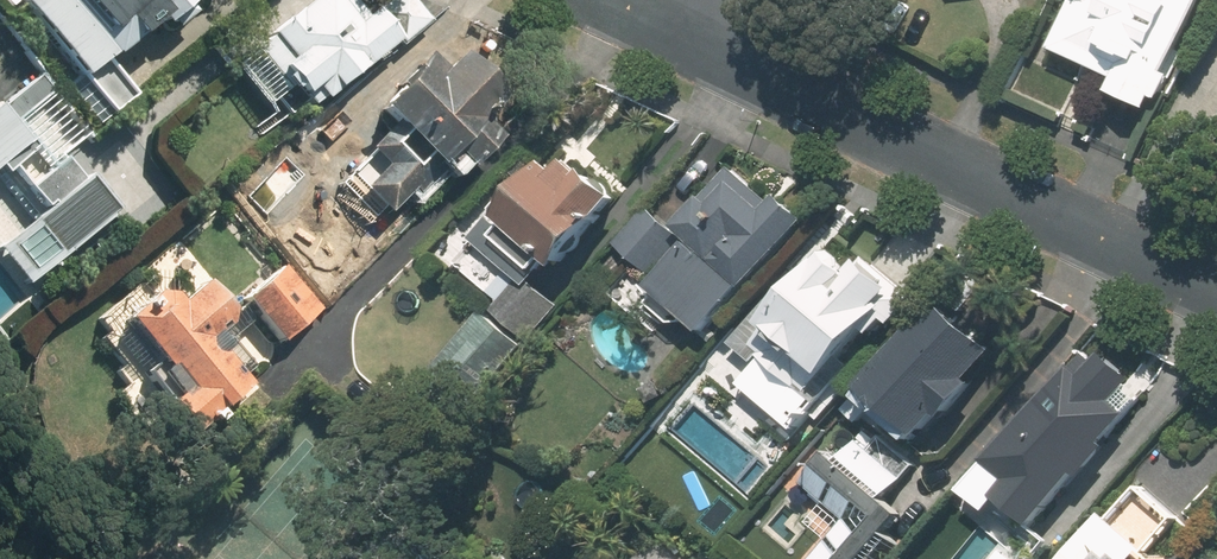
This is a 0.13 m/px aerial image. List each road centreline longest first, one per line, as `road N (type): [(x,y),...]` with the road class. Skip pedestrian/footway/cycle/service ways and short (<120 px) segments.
road 1 (residential): [(1216,288),(684,31)]

